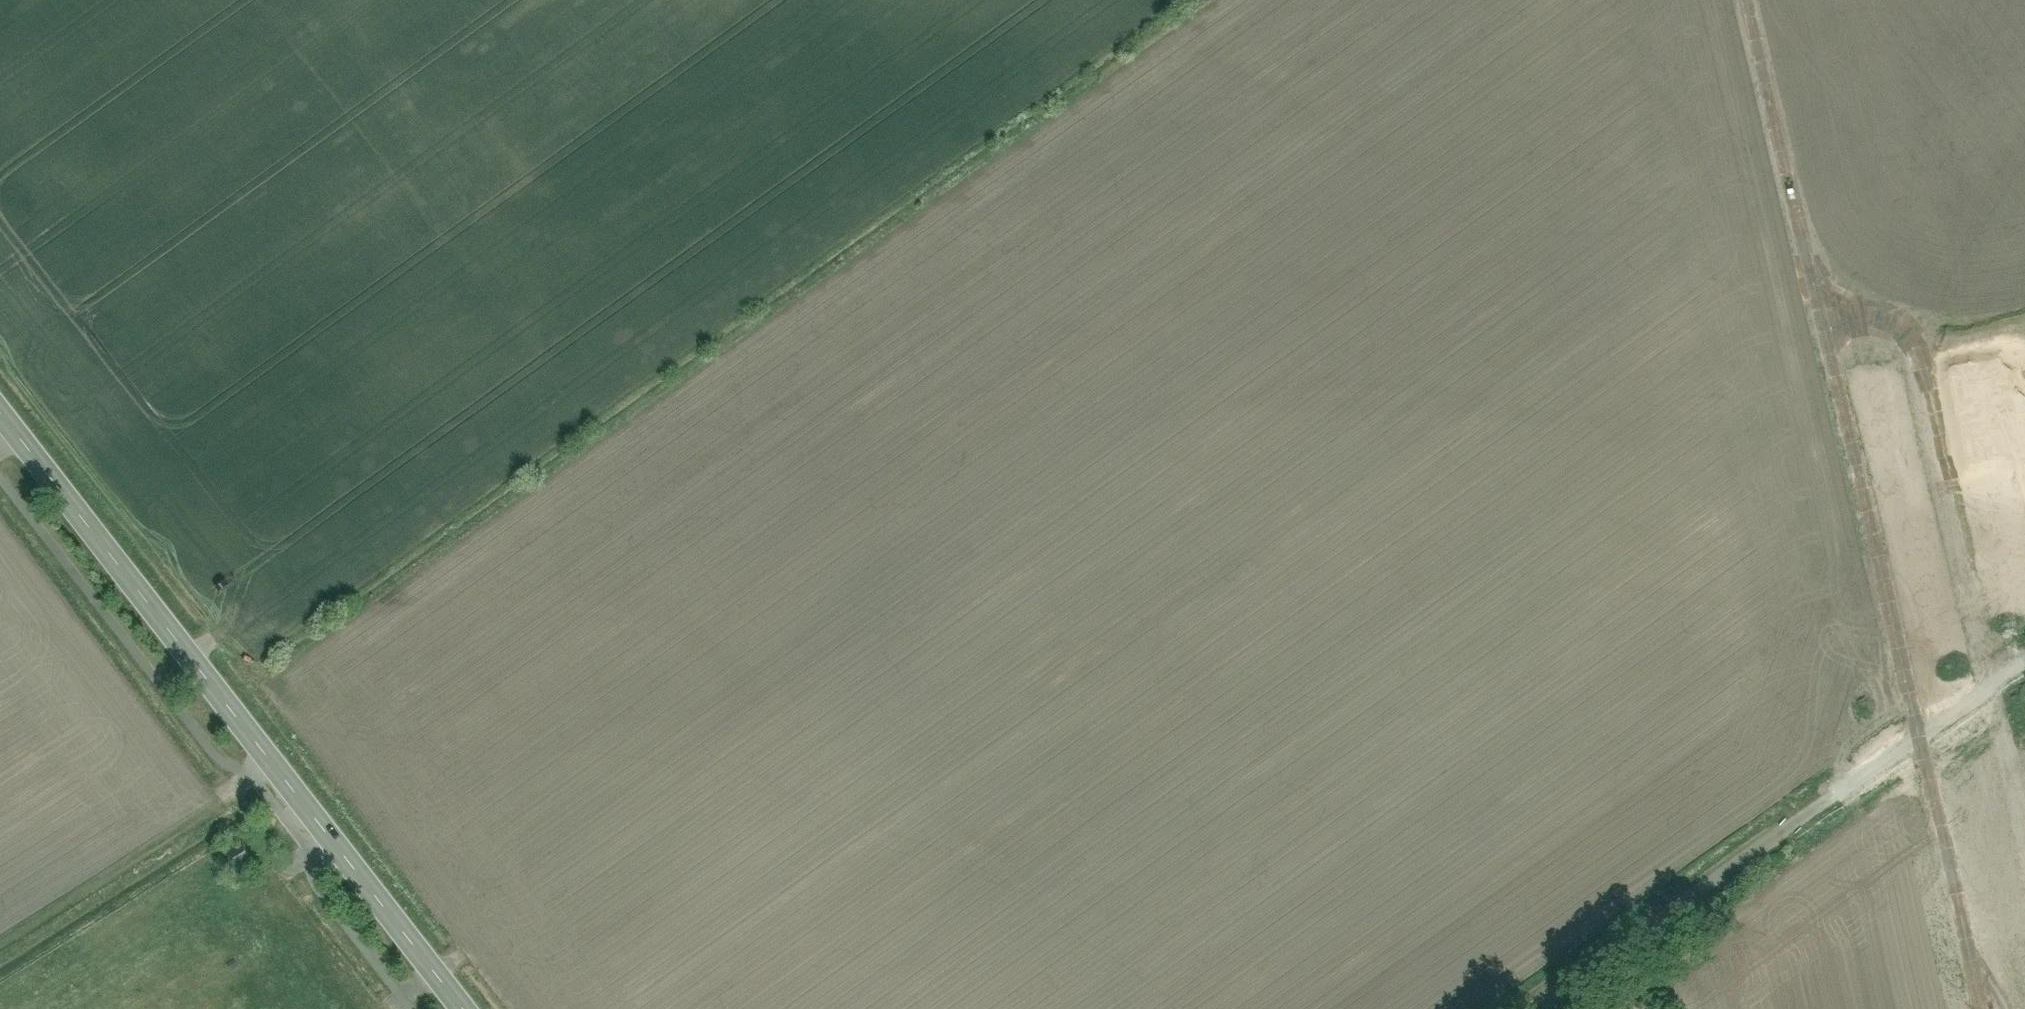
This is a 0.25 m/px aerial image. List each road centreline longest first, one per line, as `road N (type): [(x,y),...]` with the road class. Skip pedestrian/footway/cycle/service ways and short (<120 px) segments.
road 1 (tertiary): [(461,1008),(0,413)]
road 2 (unclassified): [(1522,1008),(2024,656)]

